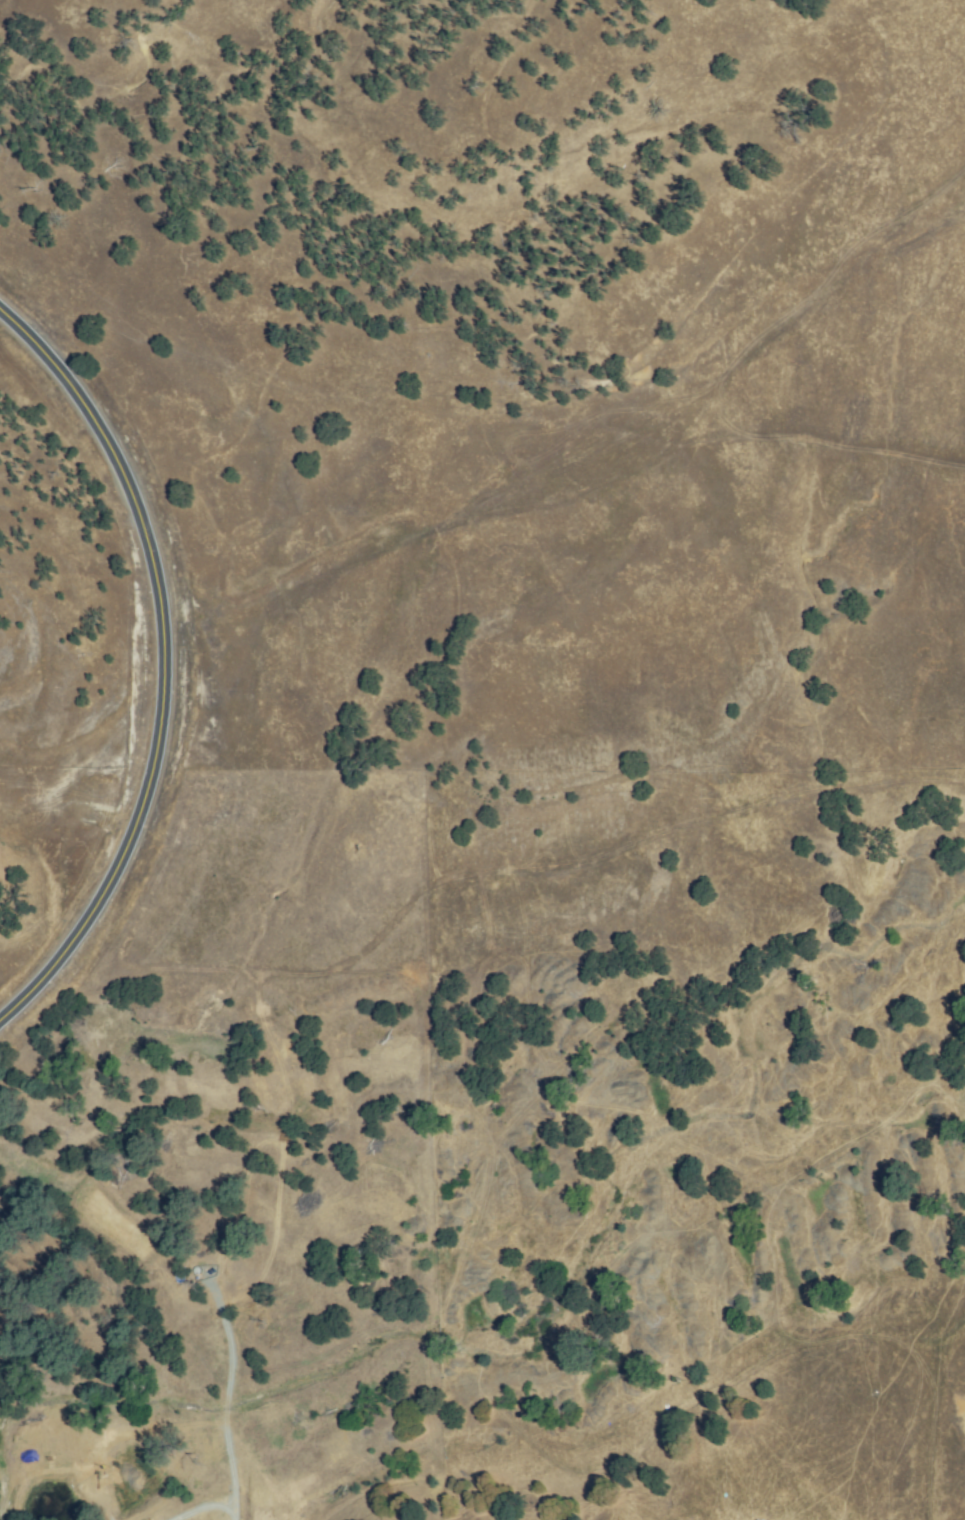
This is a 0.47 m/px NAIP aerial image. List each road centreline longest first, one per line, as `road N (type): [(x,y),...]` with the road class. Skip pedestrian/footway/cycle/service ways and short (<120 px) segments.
road 1 (secondary): [(0,312),(60,373),(118,466),(154,579),(162,662),(155,749),(113,876),(64,955),(0,1021)]

